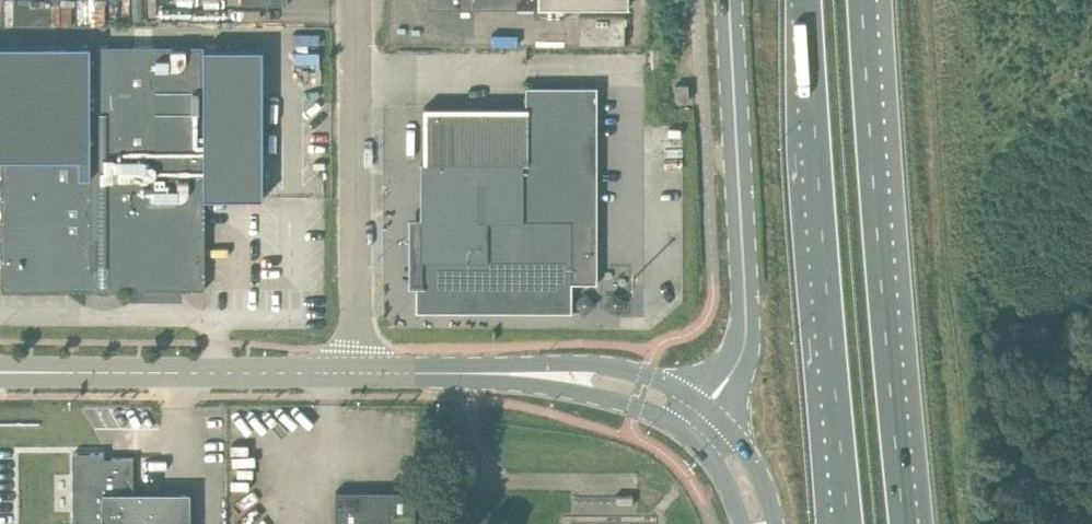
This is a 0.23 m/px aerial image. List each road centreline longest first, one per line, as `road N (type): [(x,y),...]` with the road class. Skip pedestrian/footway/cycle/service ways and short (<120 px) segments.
road 1 (trunk): [(904,523),(864,0)]
road 2 (trunk): [(807,0),(849,522)]
road 3 (unclassified): [(711,402),(746,341),(731,0)]
road 4 (unclassified): [(358,373),(357,0)]
road 5 (tertiary): [(0,373),(358,373)]
road 6 (tertiary): [(711,402),(685,387),(584,365),(416,362),(382,374)]
road 7 (tertiary): [(382,374),(592,393),(666,415),(691,432)]
road 8 (tertiary): [(772,523),(754,464),(711,402)]

